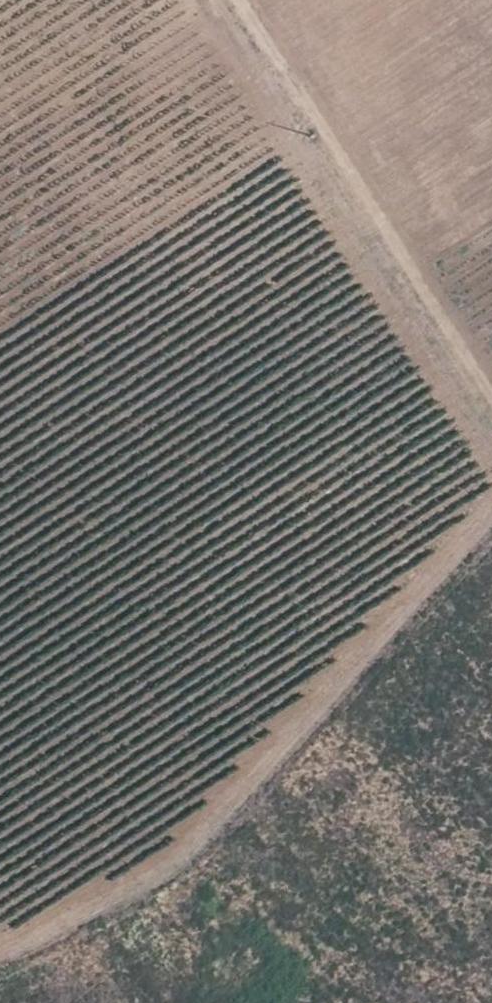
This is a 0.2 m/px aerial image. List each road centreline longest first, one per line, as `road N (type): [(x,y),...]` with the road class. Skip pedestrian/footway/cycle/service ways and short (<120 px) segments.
road 1 (track): [(239,0),(491,393)]

